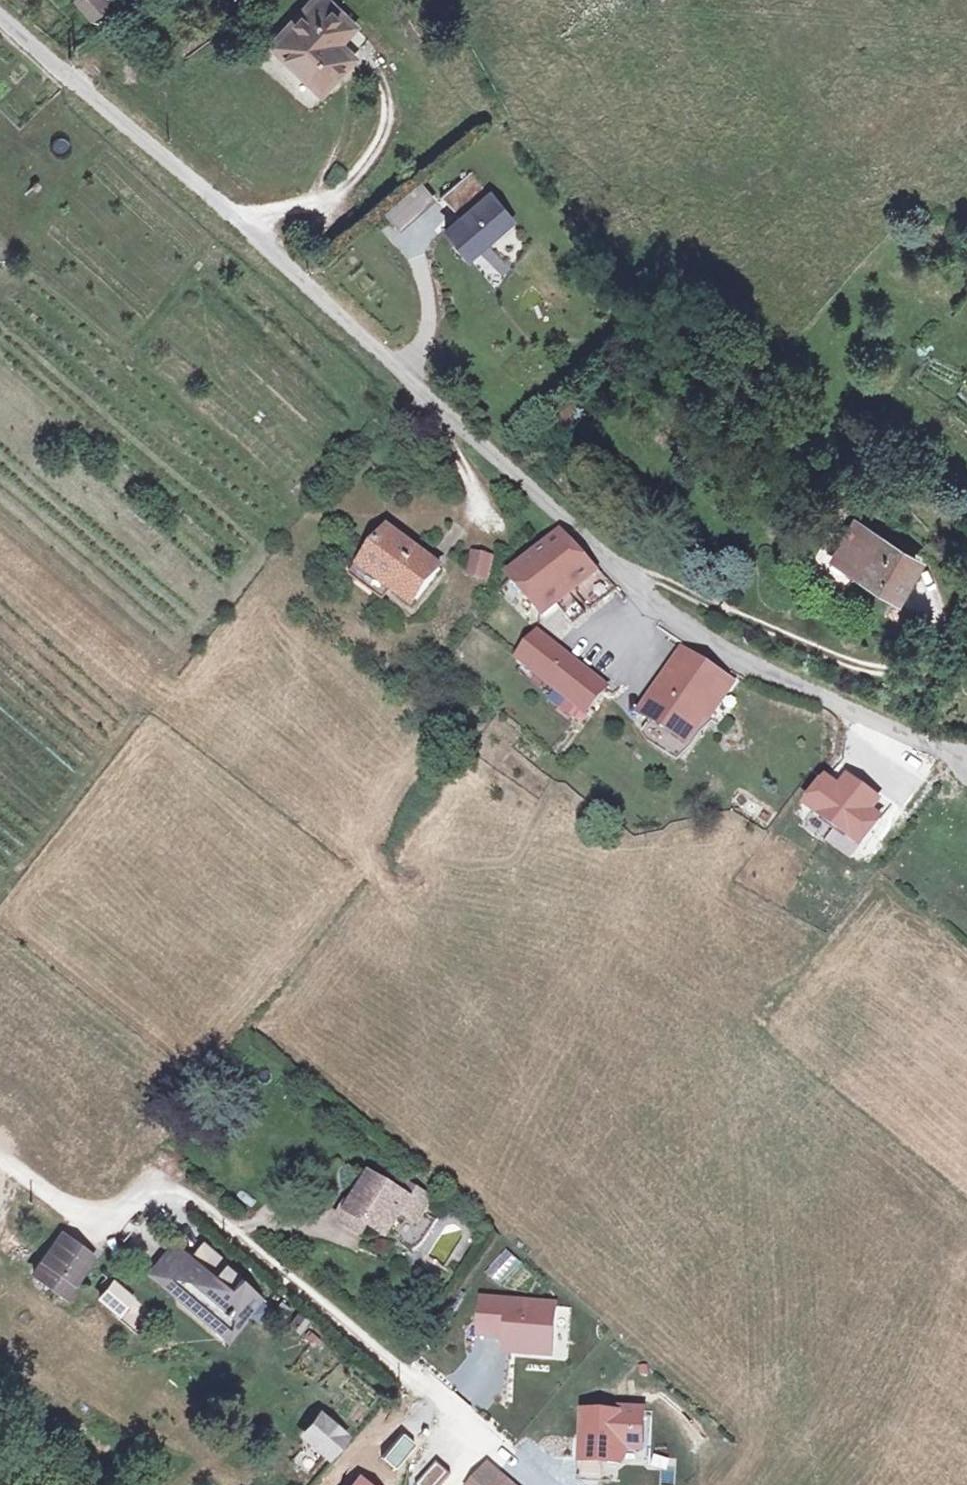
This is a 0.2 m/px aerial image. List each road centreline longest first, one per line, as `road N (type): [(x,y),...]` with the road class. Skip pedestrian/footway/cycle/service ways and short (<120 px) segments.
road 1 (unclassified): [(966,763),(719,651),(0,19)]
road 2 (track): [(377,71),(385,102),(381,136),(344,189),(240,222)]

